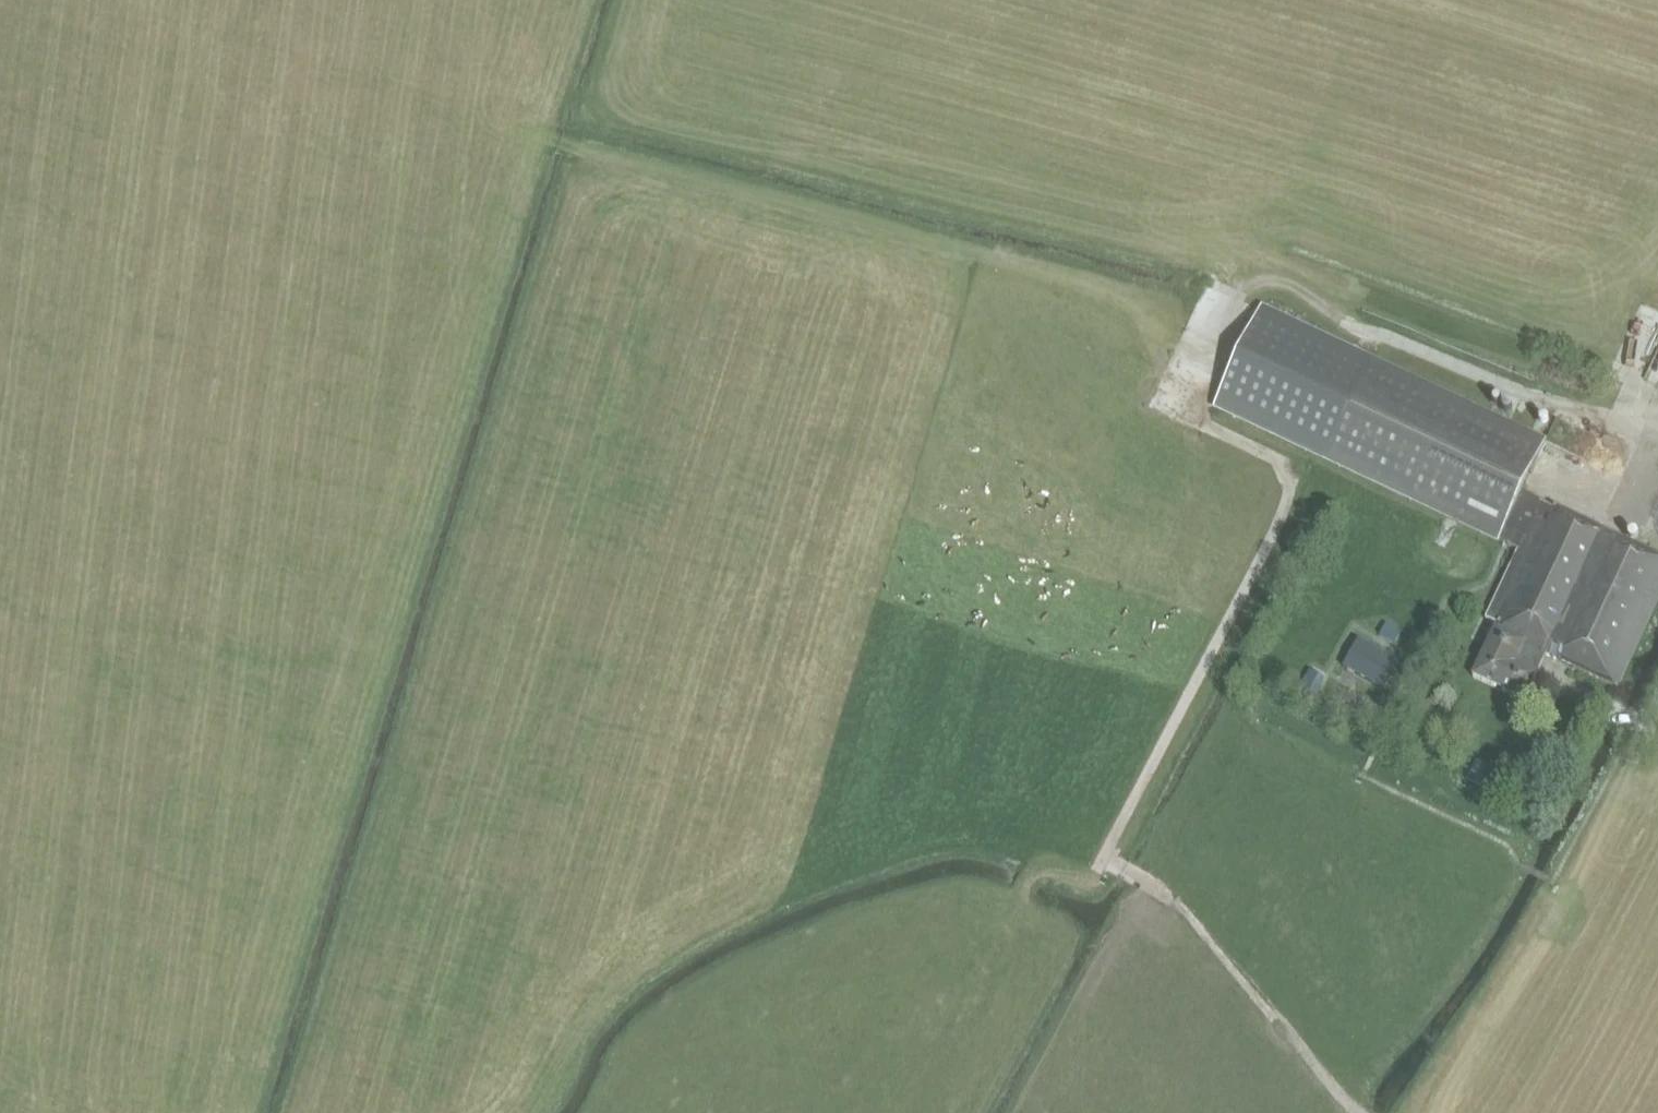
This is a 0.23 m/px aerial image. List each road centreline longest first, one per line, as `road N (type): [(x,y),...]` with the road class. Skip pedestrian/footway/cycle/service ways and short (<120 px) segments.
road 1 (track): [(1287,497),(1106,860),(1146,888),(1350,1112)]
road 2 (track): [(1638,747),(1537,953),(1444,1112)]

